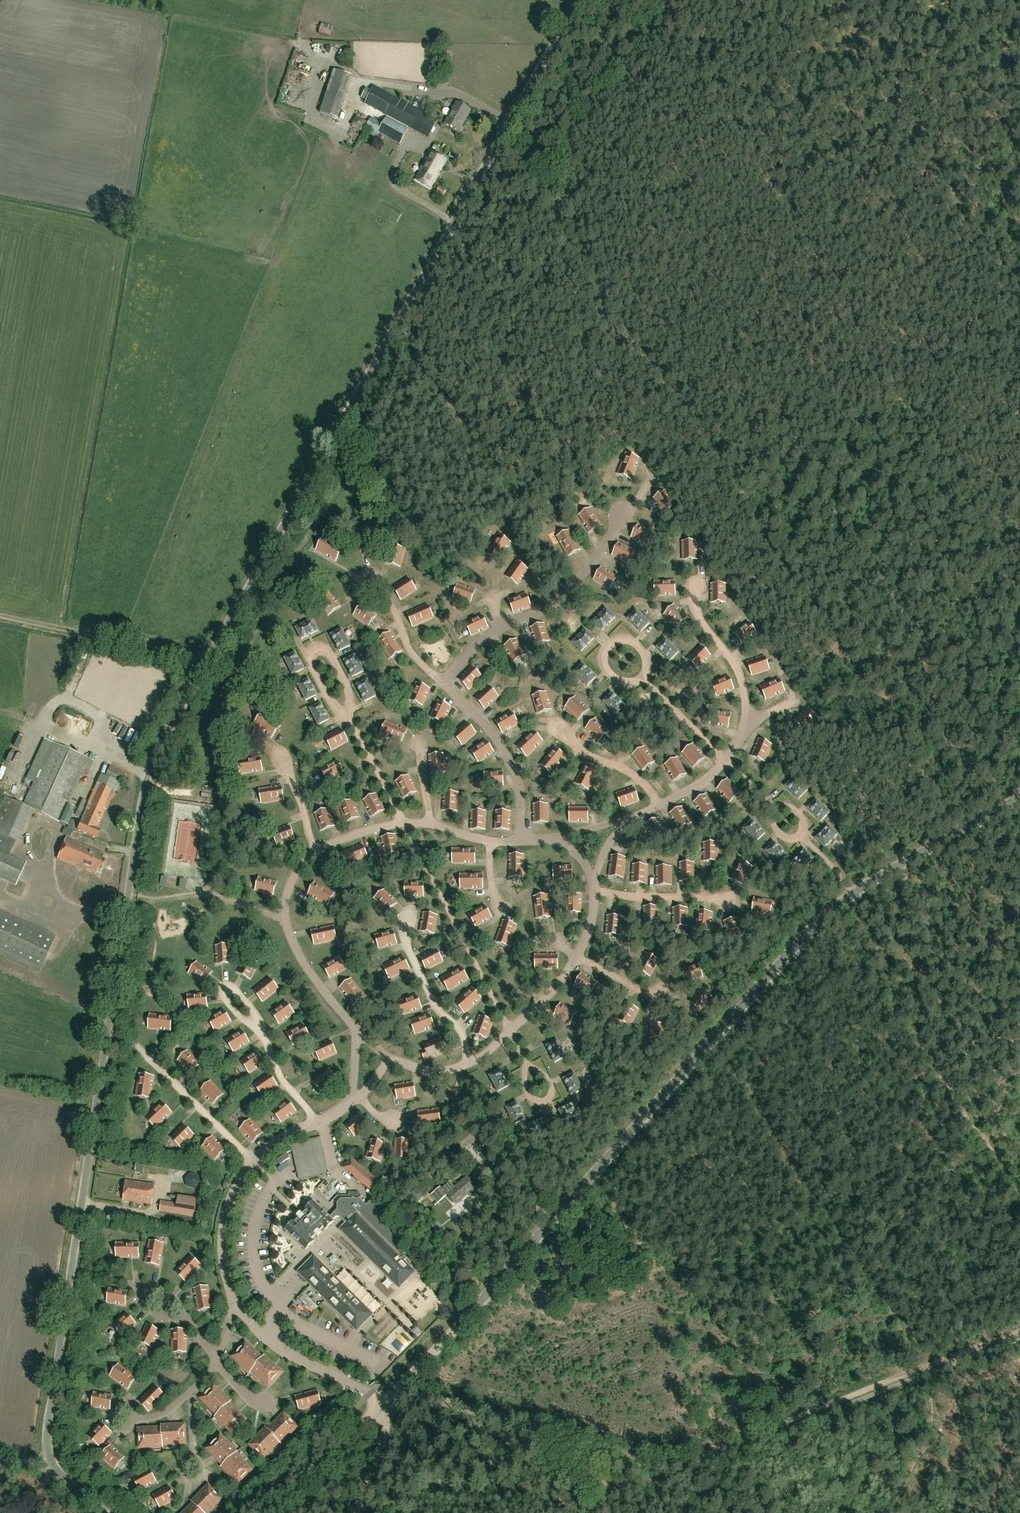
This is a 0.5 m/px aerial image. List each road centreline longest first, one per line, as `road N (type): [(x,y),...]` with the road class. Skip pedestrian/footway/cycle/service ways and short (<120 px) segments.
road 1 (unclassified): [(104,1512),(57,1471),(43,1443),(149,773),(576,0)]
road 2 (tertiary): [(273,1512),(435,1350),(814,925),(861,887),(1019,797)]
road 3 (track): [(1019,1333),(676,1461),(647,1459),(396,1390)]
road 4 (track): [(1019,175),(964,168),(884,143),(846,150),(768,189),(618,307)]
road 5 (track): [(618,307),(547,205),(477,179)]
road 6 (track): [(903,398),(992,531),(1004,532),(1019,518)]

